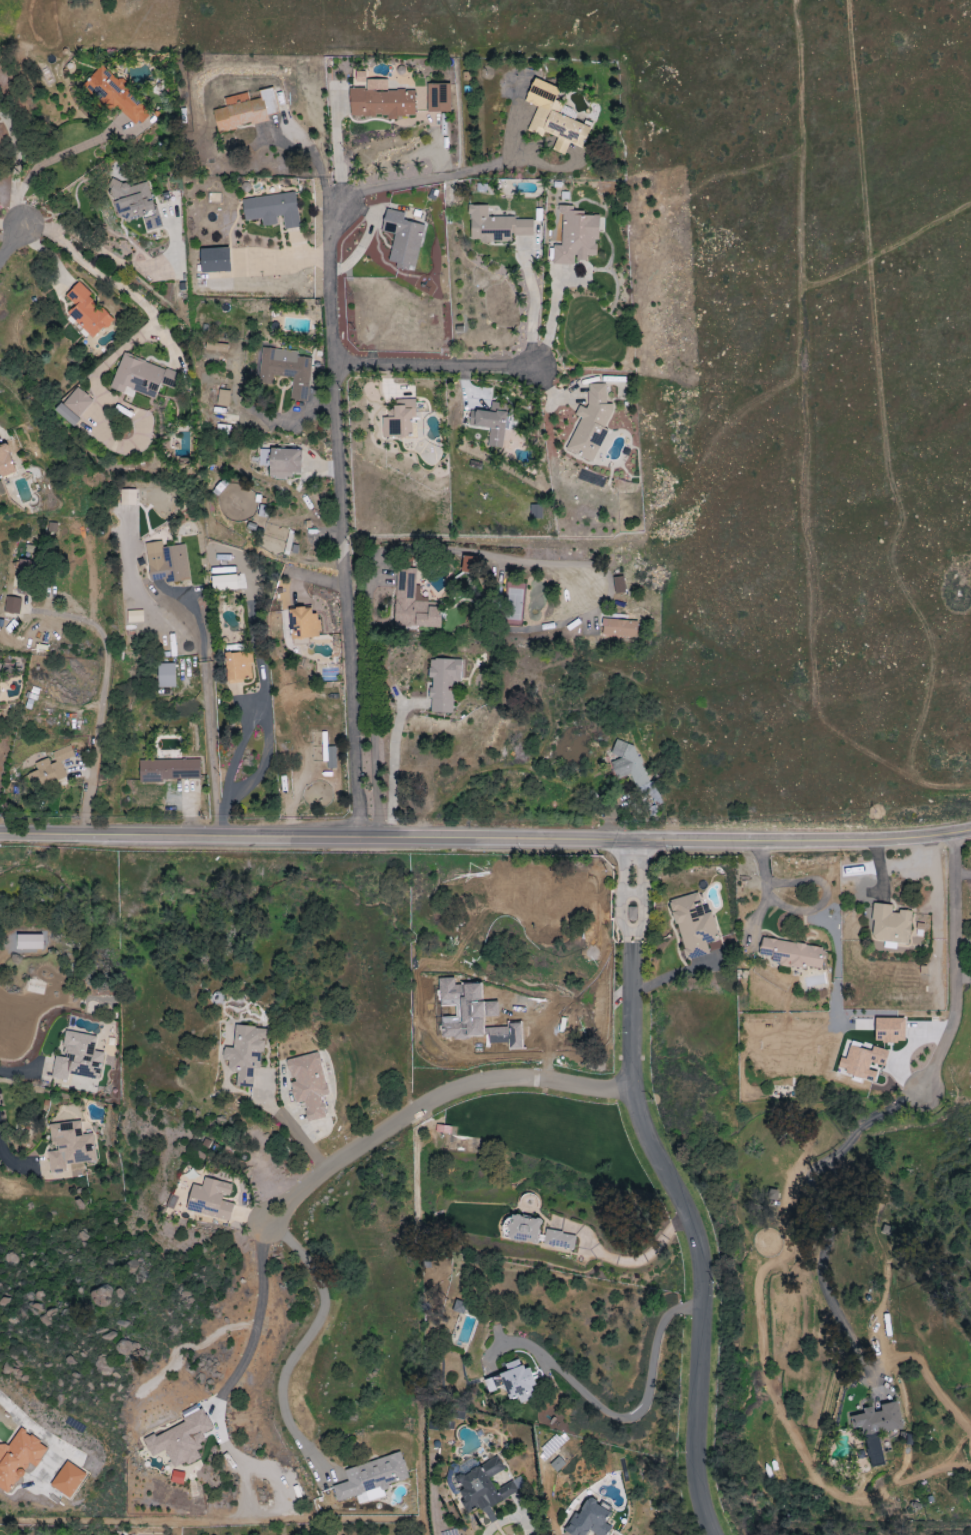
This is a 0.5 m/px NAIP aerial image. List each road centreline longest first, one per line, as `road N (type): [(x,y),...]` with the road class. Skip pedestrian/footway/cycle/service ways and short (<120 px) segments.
road 1 (tertiary): [(970,828),(886,840),(0,836)]
road 2 (residential): [(634,840),(631,1084),(637,1110),(699,1204),(711,1239),(718,1304),(712,1461),(730,1534)]
road 3 (residential): [(334,209),(371,840)]
road 4 (residential): [(268,1226),(339,1163),(462,1085),(509,1074),(631,1084)]
road 5 (residential): [(949,831),(955,1006),(918,1092)]
road 6 (residential): [(344,366),(537,370)]

